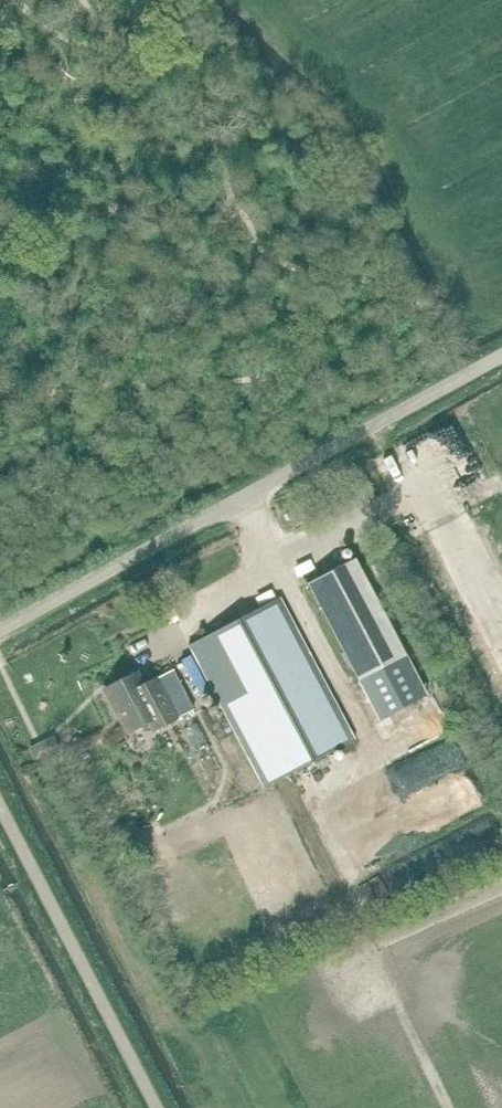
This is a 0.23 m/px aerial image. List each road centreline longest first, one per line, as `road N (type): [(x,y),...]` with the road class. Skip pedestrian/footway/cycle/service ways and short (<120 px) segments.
road 1 (unclassified): [(0,629),(501,356)]
road 2 (unclassified): [(156,1107),(0,808)]

